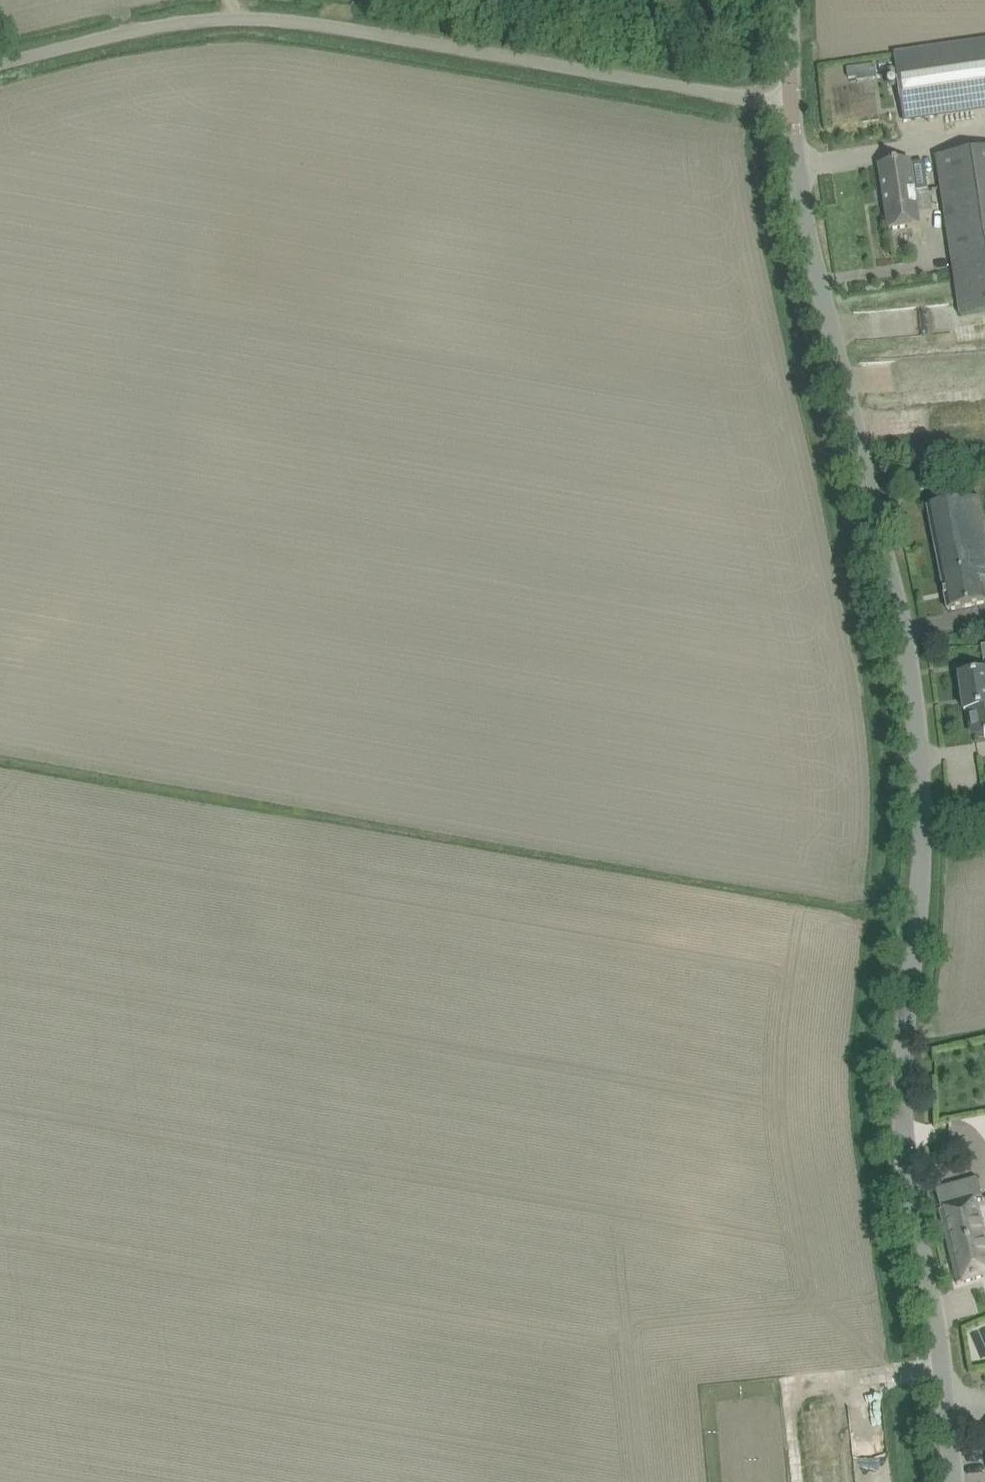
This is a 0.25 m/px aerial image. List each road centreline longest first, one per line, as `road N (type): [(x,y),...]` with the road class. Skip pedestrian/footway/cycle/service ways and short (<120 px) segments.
road 1 (unclassified): [(957,1481),(924,1285),(907,1121),(921,880),(909,661),(806,231),(790,99)]
road 2 (unclassified): [(0,65),(237,11),(790,99)]

